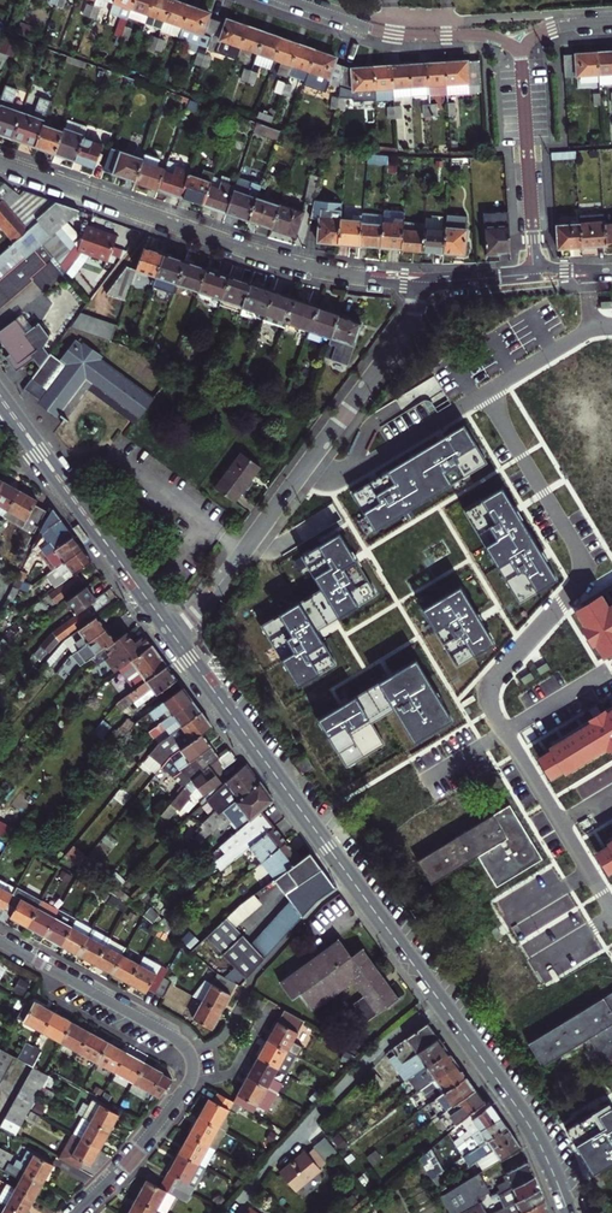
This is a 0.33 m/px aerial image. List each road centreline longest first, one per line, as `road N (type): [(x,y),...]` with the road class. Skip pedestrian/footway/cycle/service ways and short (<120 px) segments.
road 1 (secondary): [(568,1212),(521,1114),(173,635)]
road 2 (residential): [(0,163),(266,257),(415,285)]
road 3 (residential): [(173,635),(196,616),(404,335),(415,285)]
road 4 (secondary): [(173,635),(2,400)]
road 5 (residential): [(521,55),(489,37),(390,34),(287,0)]
road 6 (residential): [(193,1064),(173,1038),(0,941)]
road 7 (residential): [(76,1212),(149,1136),(186,1088),(193,1064)]
road 8 (residential): [(533,234),(521,55)]
road 9 (residential): [(415,285),(518,273),(533,234)]

